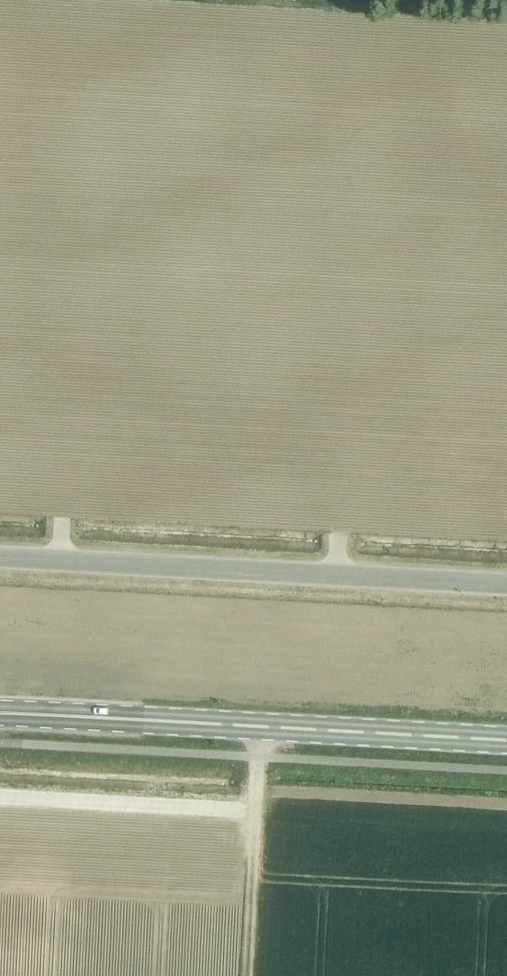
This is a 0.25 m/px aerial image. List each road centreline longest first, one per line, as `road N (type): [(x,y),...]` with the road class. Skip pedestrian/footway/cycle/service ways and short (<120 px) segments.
road 1 (unclassified): [(0,557),(506,583)]
road 2 (primary): [(506,740),(0,715)]
road 3 (track): [(0,797),(254,811),(245,975)]

